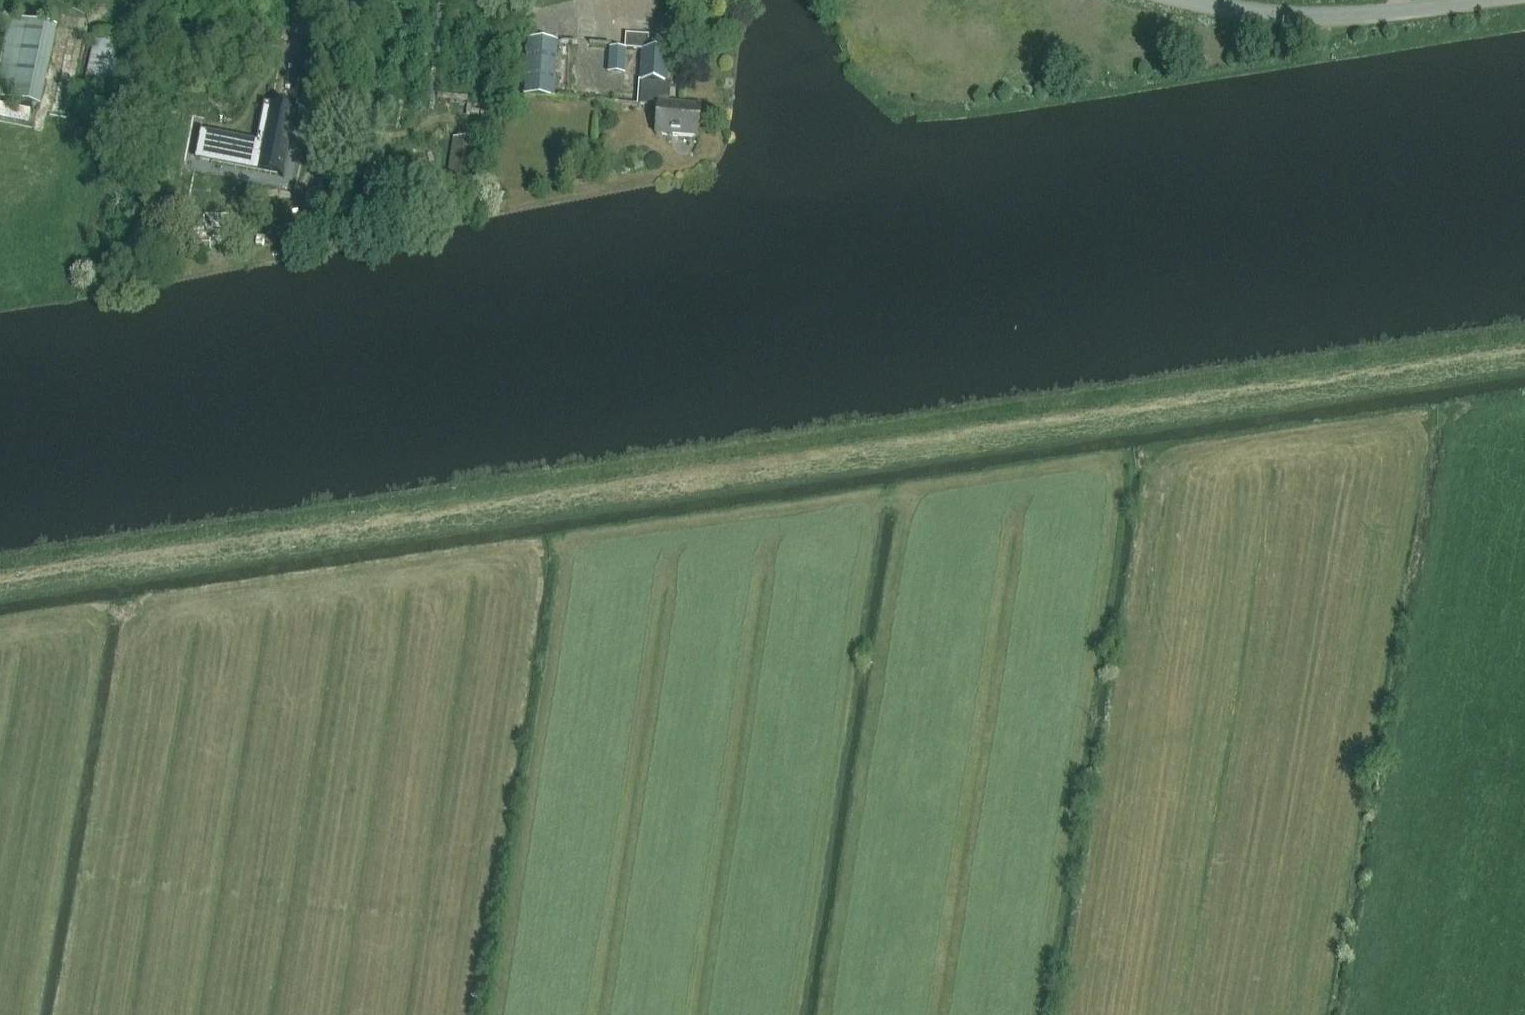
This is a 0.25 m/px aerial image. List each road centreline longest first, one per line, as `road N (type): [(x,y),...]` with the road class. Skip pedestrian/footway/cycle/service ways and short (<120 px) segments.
road 1 (unclassified): [(1174,0),(1236,18),(1359,20),(1492,0)]

